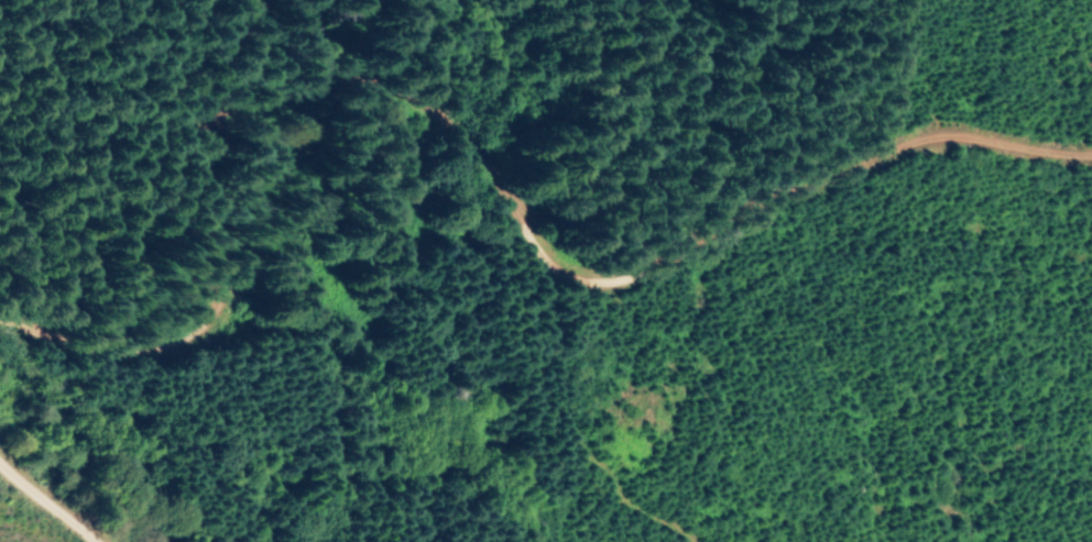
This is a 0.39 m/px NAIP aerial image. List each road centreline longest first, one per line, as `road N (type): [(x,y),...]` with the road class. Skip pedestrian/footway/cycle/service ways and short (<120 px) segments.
road 1 (residential): [(0,342),(146,364),(221,288),(255,154),(315,112),(386,103),(439,114),(515,215),(575,402),(657,497),(681,541)]
road 2 (residential): [(540,286),(615,283),(821,195),(925,178),(1016,195),(1091,175)]
road 3 (residential): [(0,392),(76,541)]

